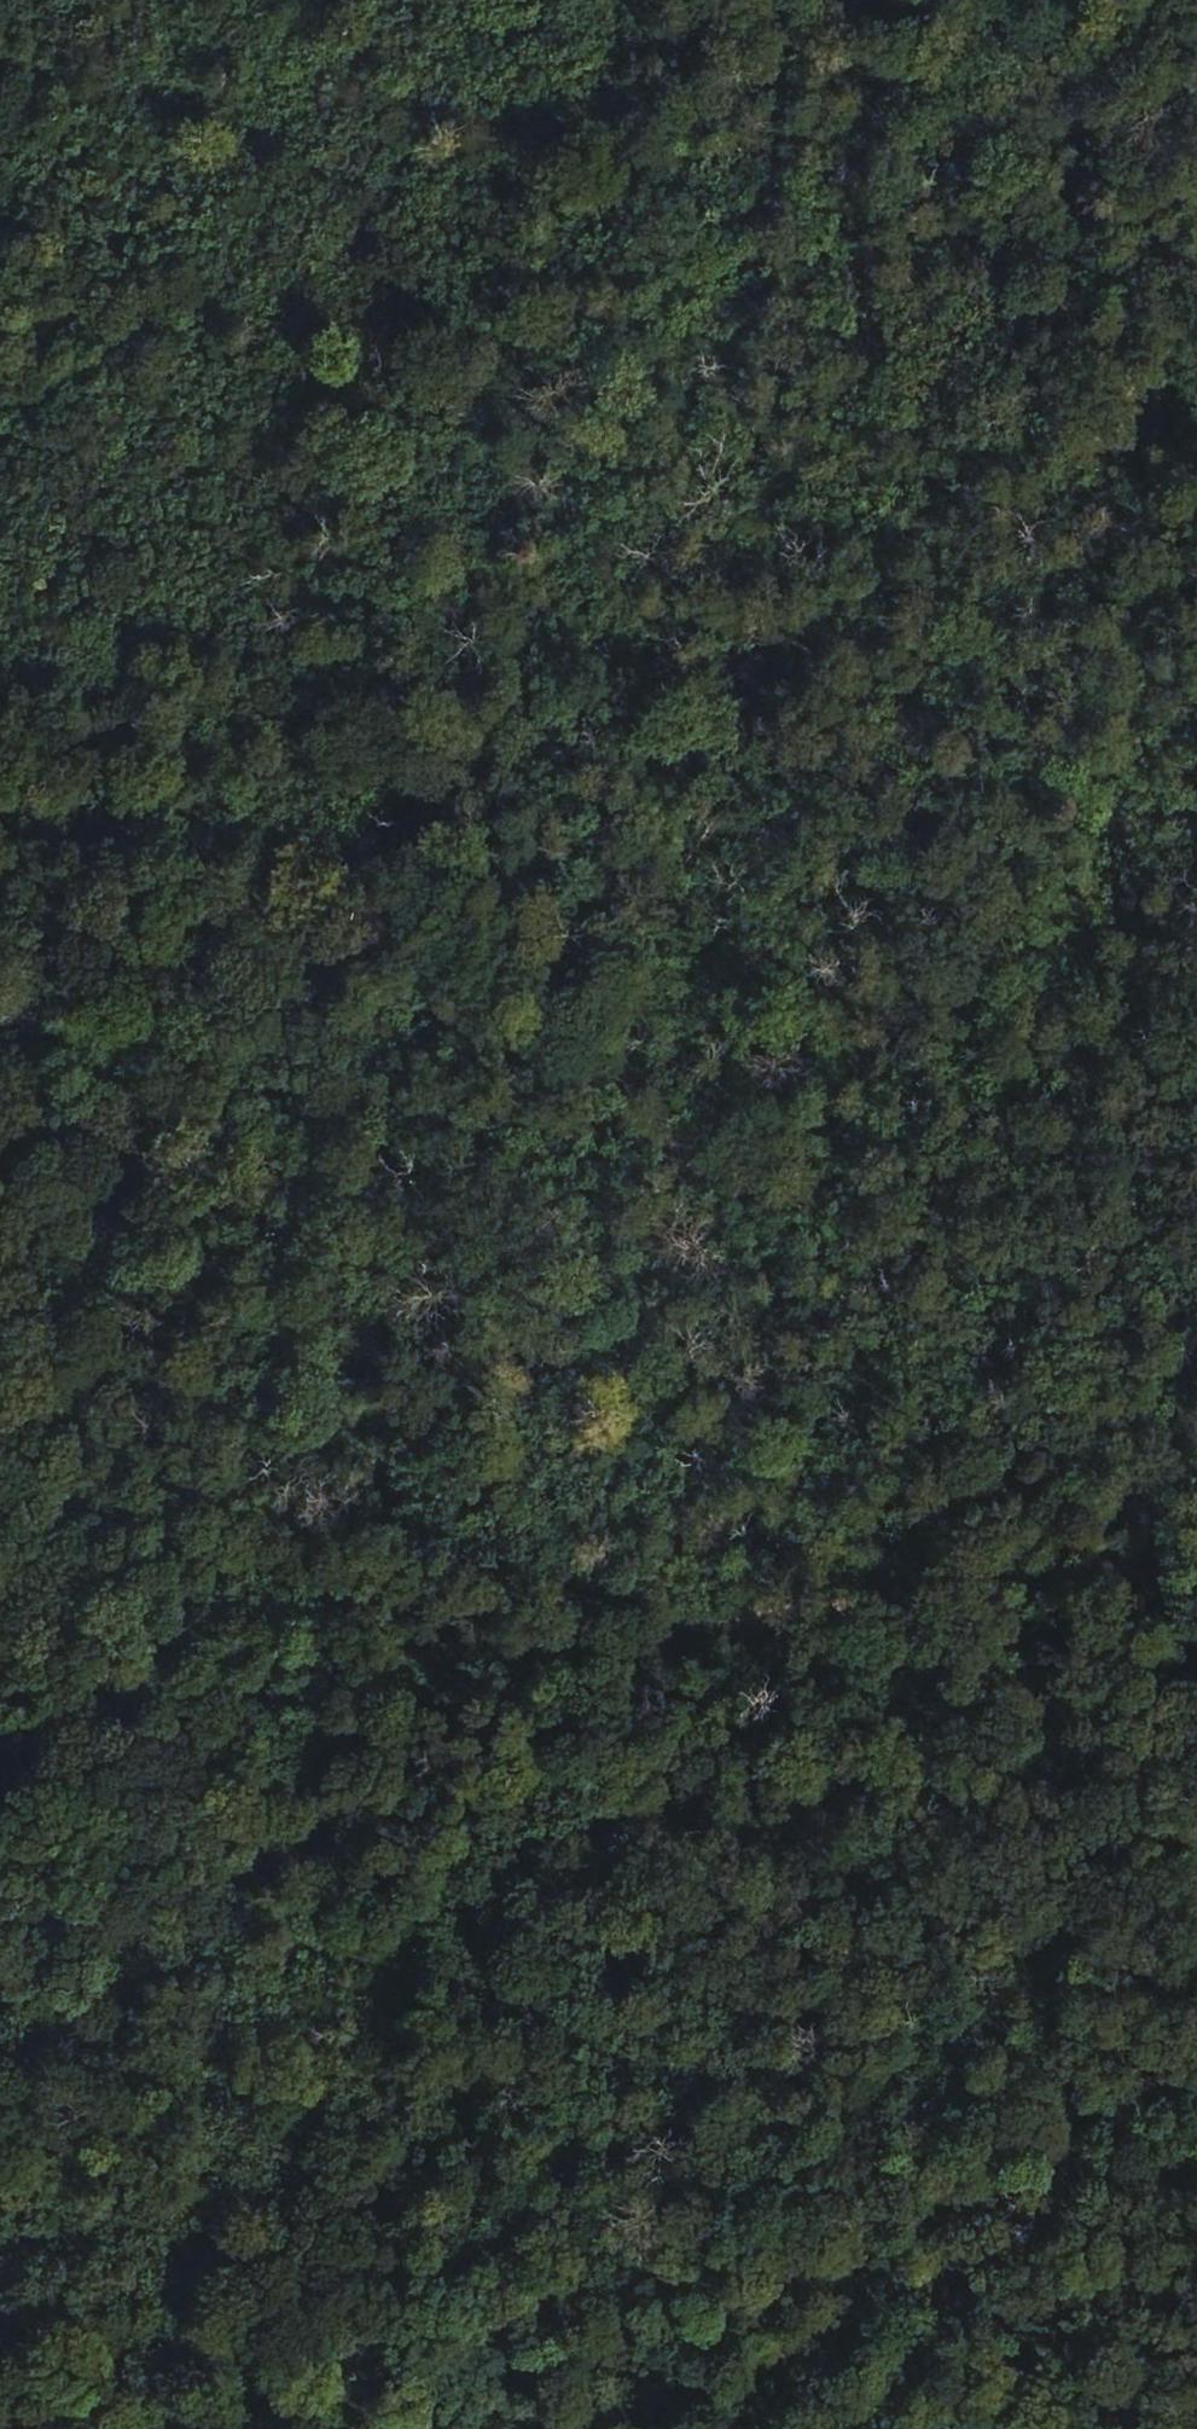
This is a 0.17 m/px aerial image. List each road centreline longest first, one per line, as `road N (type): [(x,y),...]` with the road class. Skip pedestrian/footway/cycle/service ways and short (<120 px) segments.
road 1 (track): [(824,0),(1196,510)]
road 2 (track): [(1196,2188),(990,2428)]

